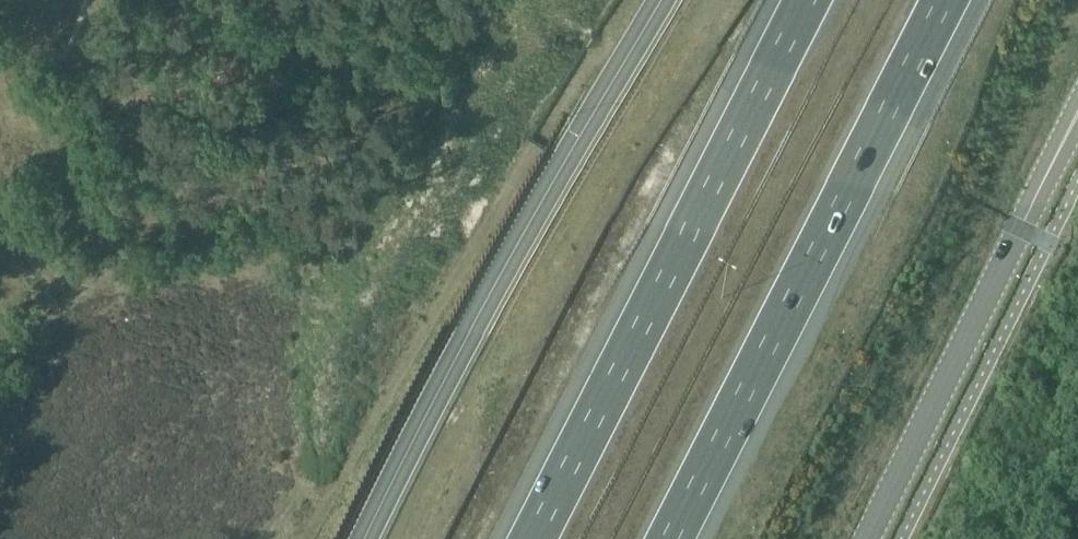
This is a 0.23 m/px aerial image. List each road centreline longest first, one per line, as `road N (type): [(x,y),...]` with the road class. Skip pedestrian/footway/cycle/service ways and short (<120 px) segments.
road 1 (motorway): [(672,538),(946,0)]
road 2 (motorway): [(807,0),(534,538)]
road 3 (secondary): [(1077,117),(869,538)]

